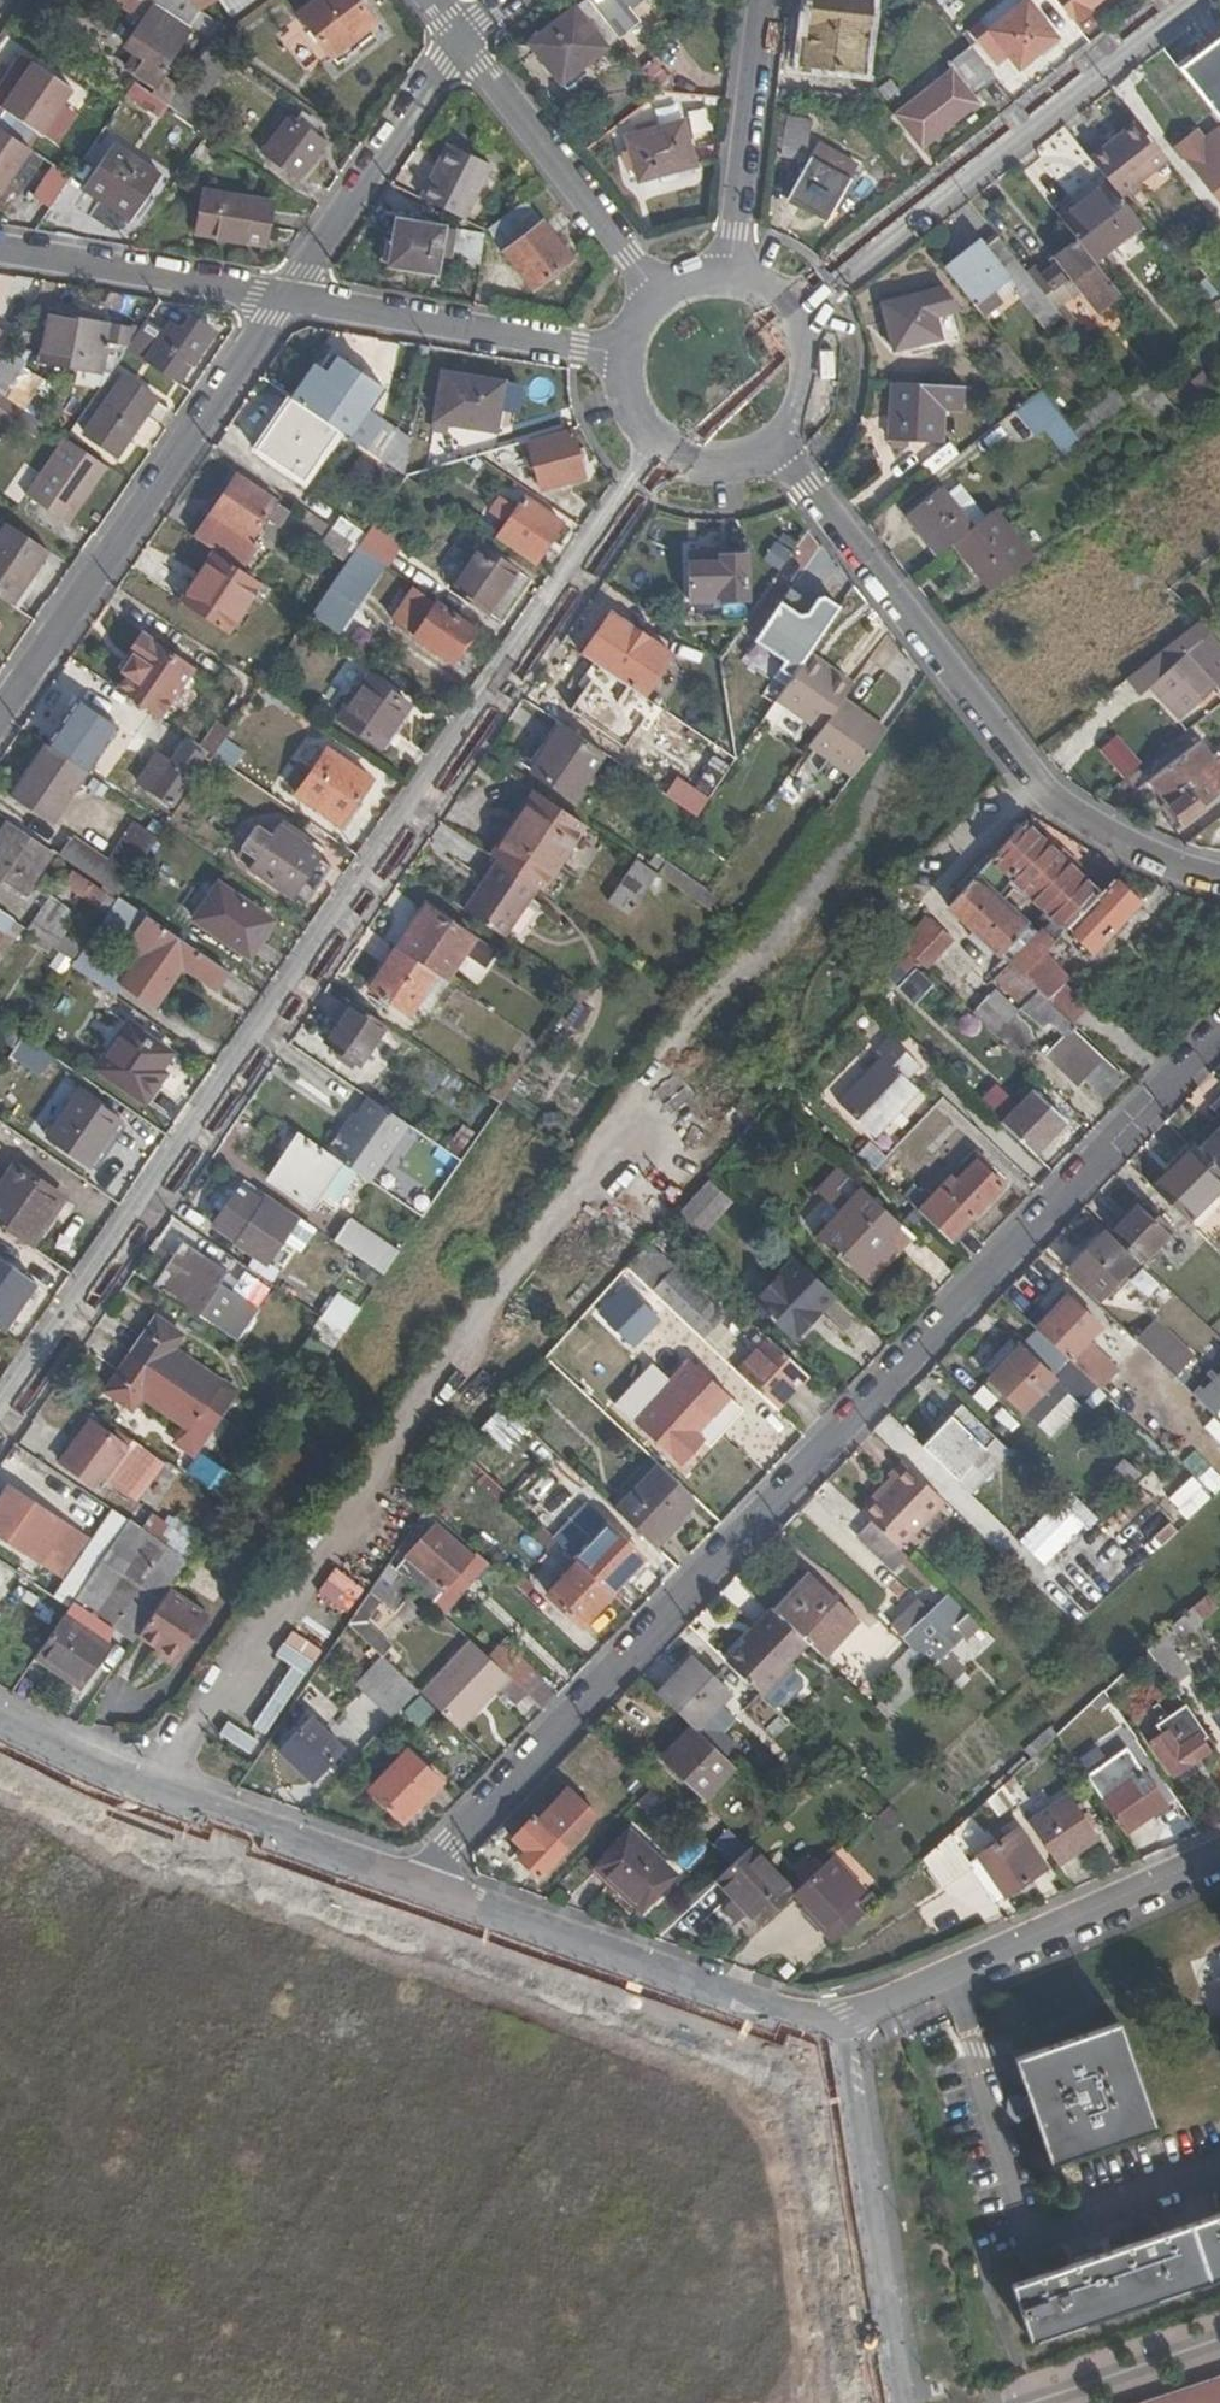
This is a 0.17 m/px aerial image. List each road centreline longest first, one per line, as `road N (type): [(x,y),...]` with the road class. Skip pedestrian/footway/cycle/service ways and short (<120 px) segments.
road 1 (residential): [(0,1425),(668,451)]
road 2 (residential): [(1219,1024),(411,1883)]
road 3 (residential): [(1219,885),(1117,851),(1046,808),(784,442)]
road 4 (residential): [(285,299),(0,717)]
road 5 (residential): [(795,310),(1184,0)]
road 6 (residential): [(411,1883),(784,2015),(835,2022)]
road 7 (residential): [(0,1714),(100,1763),(411,1883)]
road 8 (residential): [(835,2022),(1219,1855)]
road 9 (residential): [(894,2402),(835,2022)]
road 10 (residential): [(285,299),(625,351)]
road 11 (residential): [(662,293),(465,42)]
road 12 (residential): [(465,42),(285,299)]
road 13 (residential): [(0,252),(285,299)]
road 14 (residential): [(733,275),(764,0)]
road 15 (residential): [(1065,2402),(1219,2350)]
road 16 (residential): [(784,442),(803,419),(816,363),(795,310)]
road 17 (residential): [(668,451),(728,466),(784,442)]

